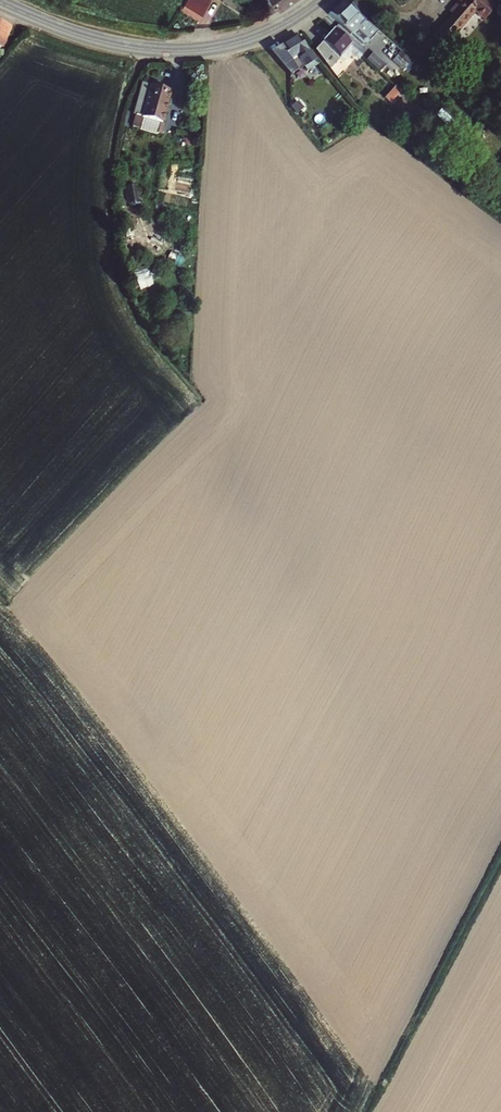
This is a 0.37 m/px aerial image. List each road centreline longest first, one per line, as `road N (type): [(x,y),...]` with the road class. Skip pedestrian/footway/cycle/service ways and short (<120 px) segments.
road 1 (residential): [(318,0),(249,39),(162,52),(91,39),(0,3)]

